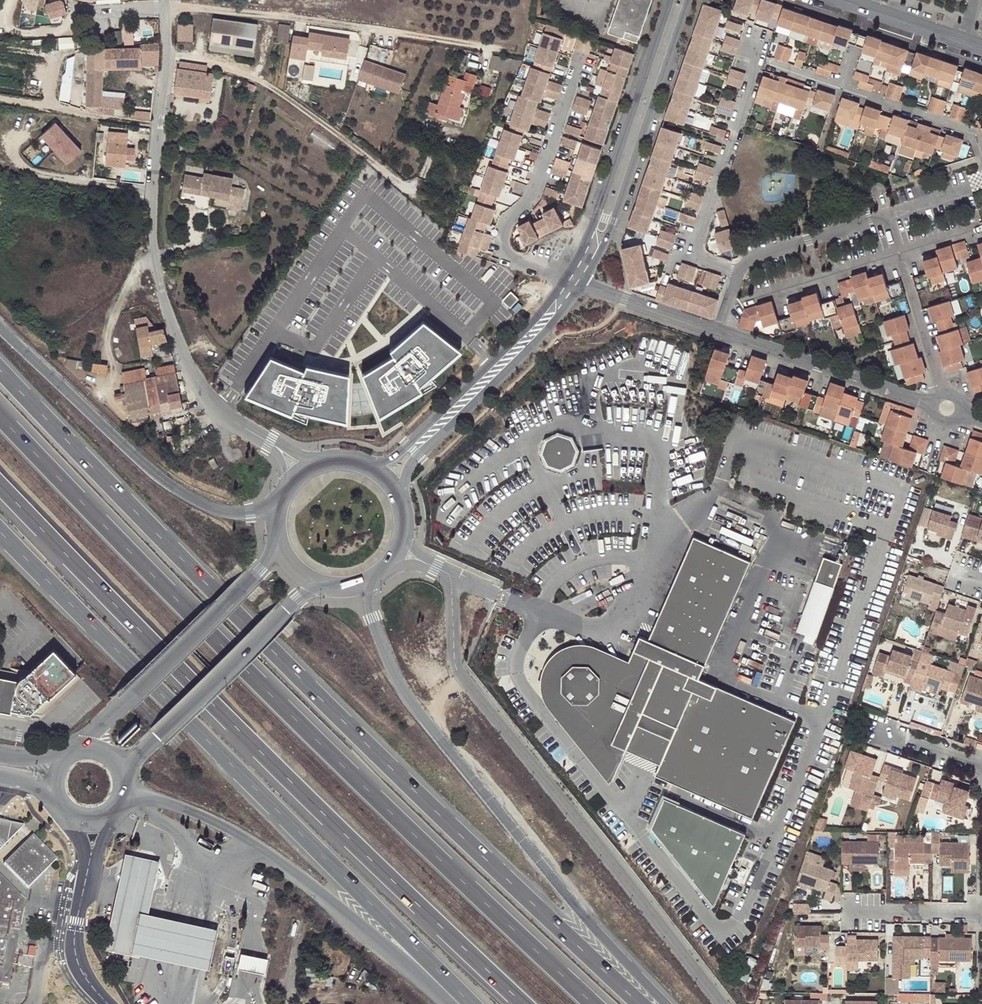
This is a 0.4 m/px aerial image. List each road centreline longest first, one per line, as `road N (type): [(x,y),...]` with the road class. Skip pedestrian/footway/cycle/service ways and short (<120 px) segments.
road 1 (primary): [(639,1003),(439,814),(0,371)]
road 2 (motorway): [(598,1003),(217,640),(0,413)]
road 3 (motorway): [(0,483),(212,704),(525,1003)]
road 4 (primary): [(0,532),(471,1003)]
road 5 (residential): [(418,560),(453,576),(459,667),(722,1003)]
road 6 (primary): [(667,1003),(420,716),(361,586)]
road 7 (residential): [(163,8),(151,254),(191,384),(212,408),(269,441)]
road 8 (primary): [(125,795),(193,811),(286,862),(452,1003)]
road 9 (primary): [(278,509),(216,508),(175,487),(0,326)]
road 10 (tertiary): [(582,291),(689,0)]
road 11 (tertiary): [(670,0),(585,235),(561,278)]
road 12 (residential): [(738,273),(691,250),(756,60),(749,48),(754,31)]
road 13 (tertiary): [(281,550),(82,749)]
road 14 (tertiary): [(400,500),(419,455),(582,291)]
road 15 (residential): [(578,57),(529,200),(501,231),(510,257),(561,278)]
road 16 (tertiary): [(561,278),(548,304),(407,445),(365,466)]
road 17 (tertiary): [(123,772),(310,582)]
road 18 (residential): [(718,335),(932,406)]
road 19 (residential): [(886,214),(943,394)]
road 20 (residential): [(838,87),(974,130),(981,164)]
road 21 (residential): [(886,214),(752,257),(738,273)]
road 22 (unclassified): [(88,867),(75,945),(81,970),(107,1003)]
road 23 (residential): [(582,291),(718,335)]
road 24 (residential): [(981,911),(841,912)]
road 25 (residential): [(850,0),(981,43)]
road 26 (residential): [(981,764),(856,719)]

